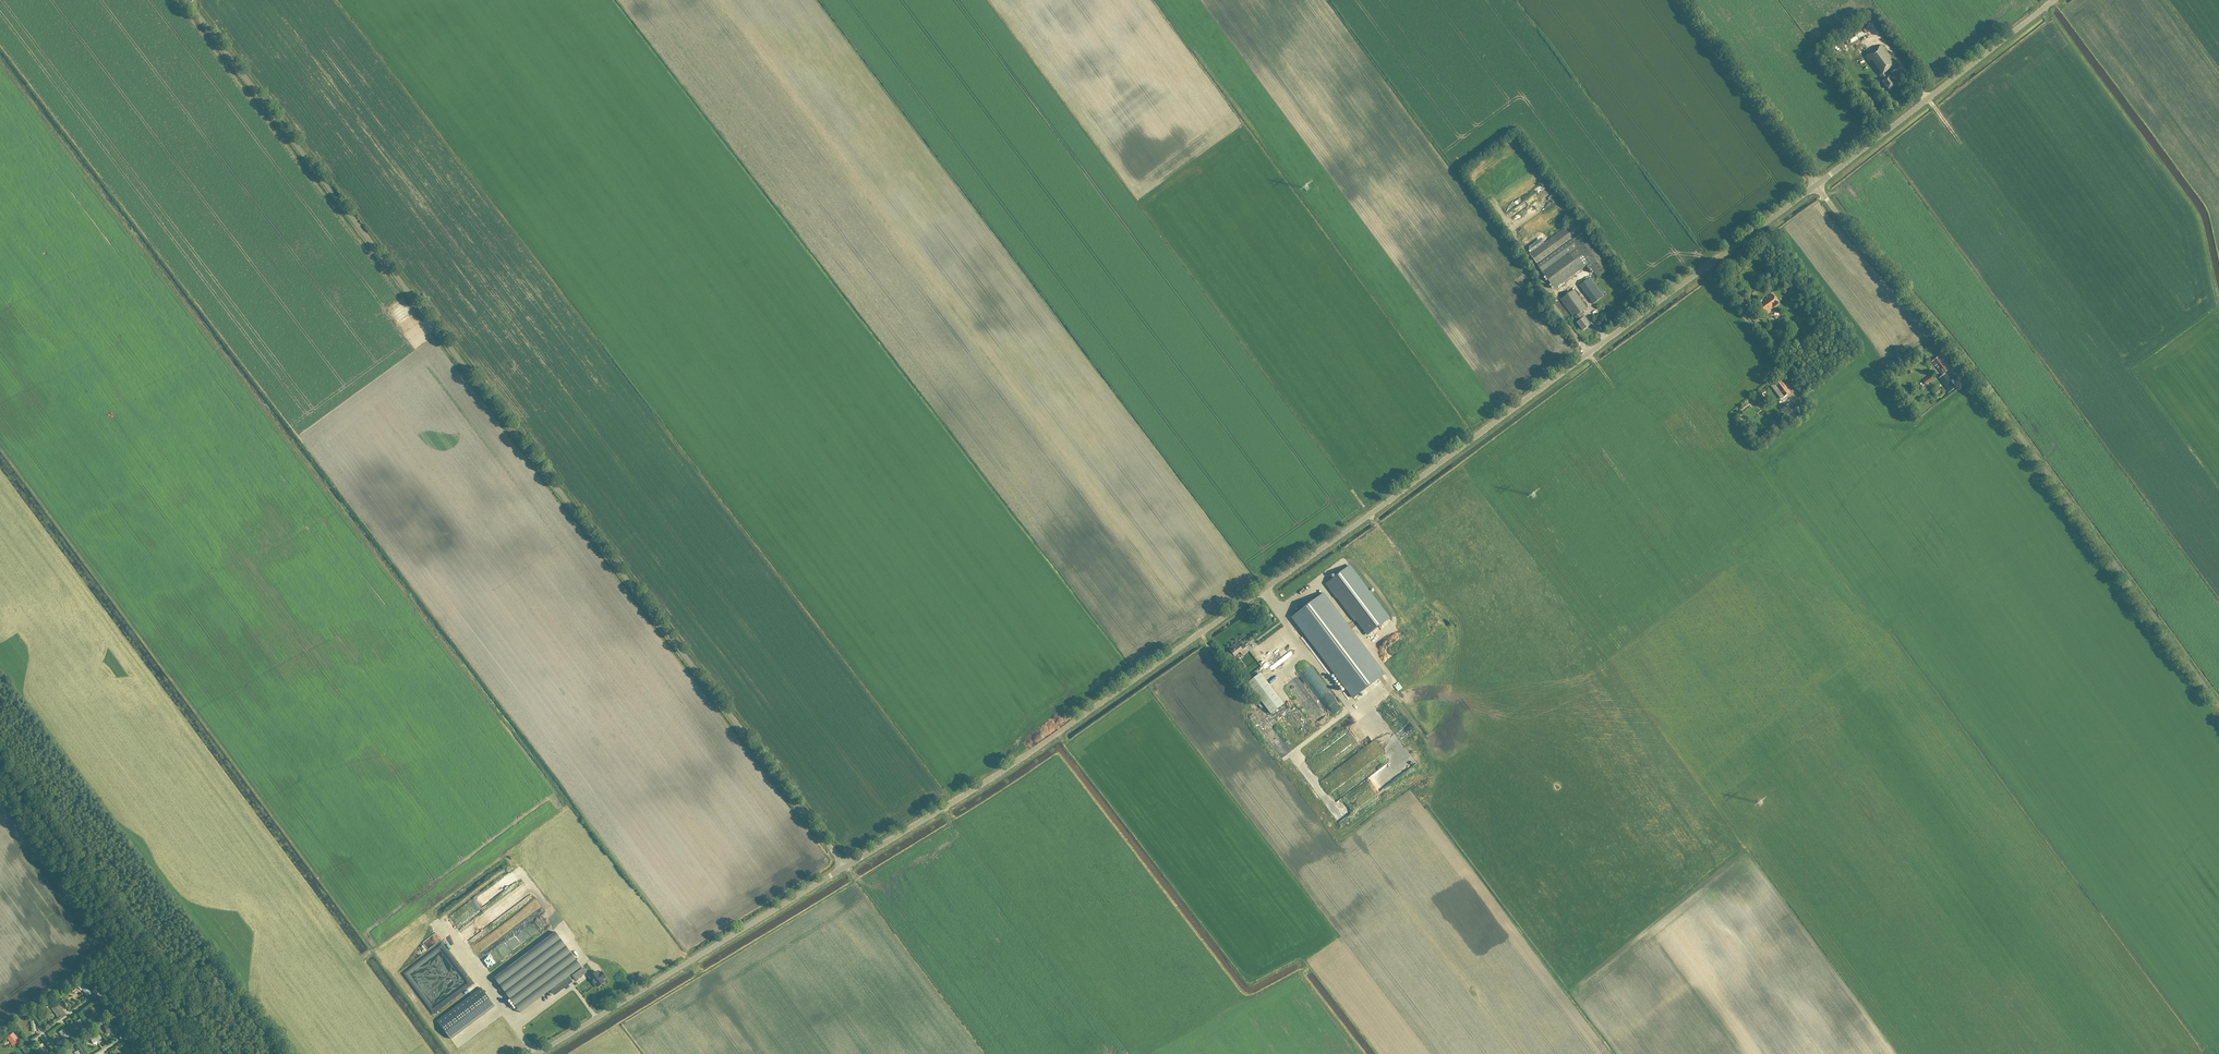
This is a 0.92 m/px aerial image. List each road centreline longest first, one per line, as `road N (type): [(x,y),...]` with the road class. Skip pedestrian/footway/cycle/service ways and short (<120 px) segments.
road 1 (unclassified): [(844,868),(1001,773),(1268,587),(1816,186)]
road 2 (unclassified): [(844,868),(188,0)]
road 3 (unclassified): [(2218,711),(1987,390),(1816,186)]
road 4 (unclassified): [(537,1053),(844,868)]
road 5 (track): [(0,766),(156,974),(172,1053)]
road 6 (unclassified): [(1816,186),(2054,0)]
road 7 (unclassified): [(1816,186),(1679,0)]

